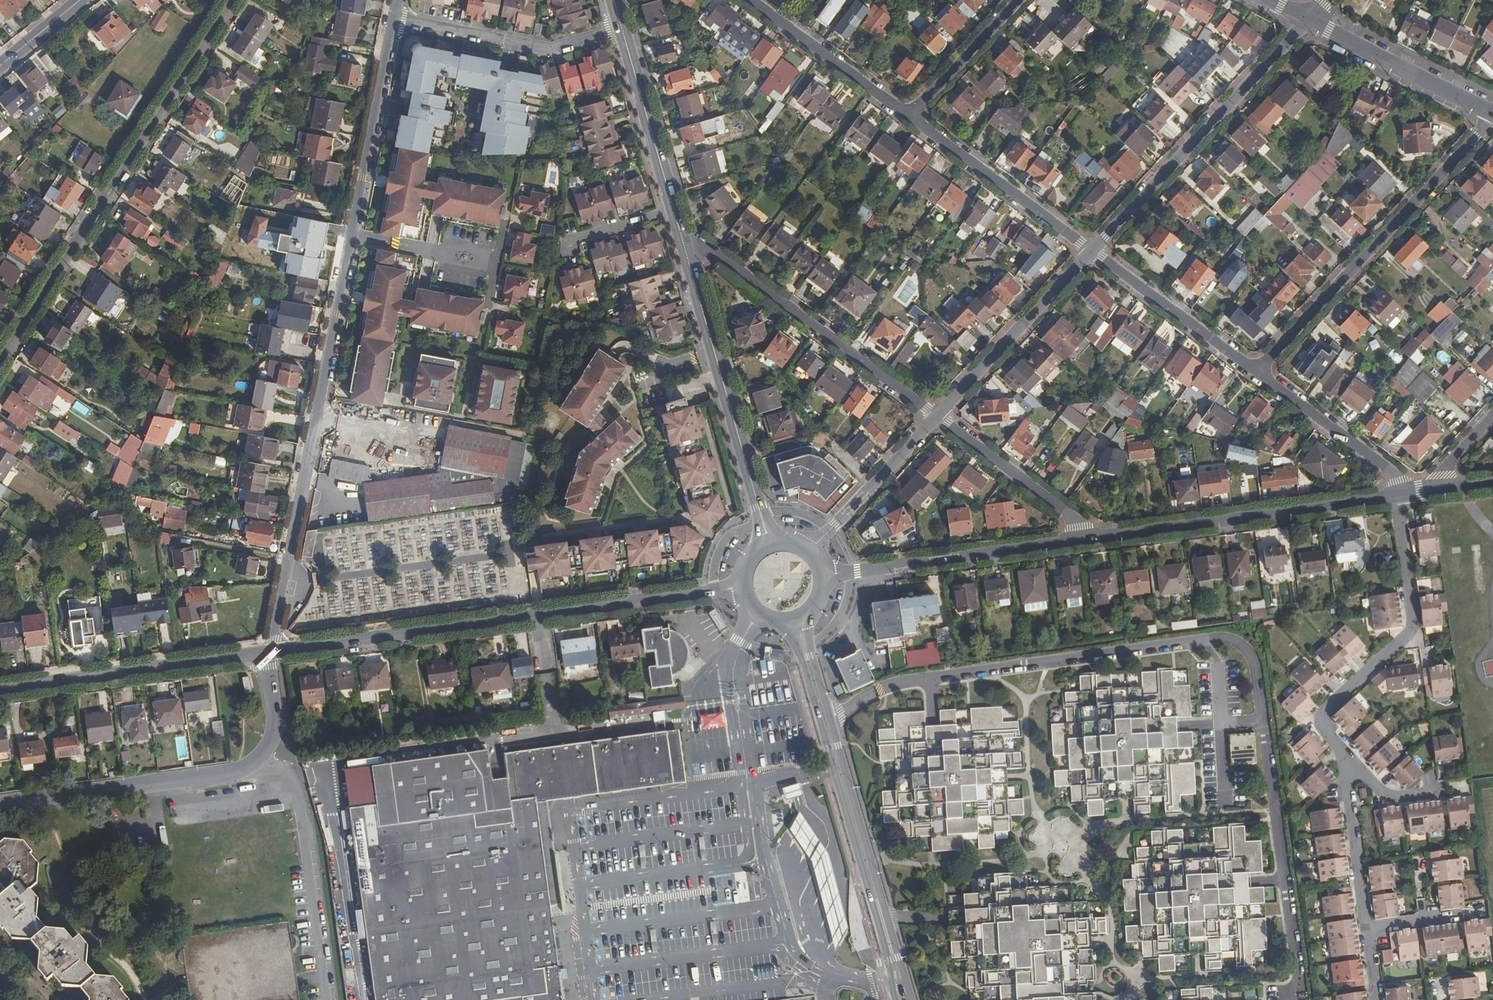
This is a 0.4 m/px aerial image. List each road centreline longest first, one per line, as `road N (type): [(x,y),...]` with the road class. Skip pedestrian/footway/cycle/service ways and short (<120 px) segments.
road 1 (residential): [(1290,999),(1294,942),(1256,662),(1242,644),(1214,637),(902,681),(830,717)]
road 2 (residential): [(393,20),(271,652)]
road 3 (residential): [(271,652),(707,592)]
road 4 (residential): [(232,0),(0,360)]
road 5 (secondary): [(781,622),(802,658),(895,999)]
road 6 (residential): [(265,653),(276,728),(245,767),(0,804)]
road 7 (residential): [(1257,372),(1492,120)]
road 8 (residential): [(1309,20),(1091,251)]
road 9 (residential): [(1085,539),(1397,496)]
road 10 (residential): [(1397,496),(1412,624),(1324,713),(1349,761)]
road 11 (residential): [(937,417),(717,254),(686,253)]
road 12 (secondary): [(912,999),(830,717)]
road 13 (residential): [(0,690),(265,653)]
road 14 (residential): [(822,576),(1085,539)]
road 15 (secondary): [(686,253),(759,507)]
road 16 (secondary): [(621,27),(686,253)]
road 17 (residential): [(393,20),(548,48),(621,27)]
road 18 (residential): [(1091,251),(937,417)]
road 19 (residential): [(1091,251),(910,116)]
road 20 (secondary): [(1492,114),(1309,20)]
road 21 (residential): [(1257,372),(1091,251)]
road 22 (residential): [(910,116),(751,0)]
road 23 (residential): [(1406,495),(1402,480),(1257,372)]
road 24 (residential): [(1085,539),(1069,514),(937,417)]
road 25 (residential): [(937,417),(809,552)]
road 26 (residential): [(1367,929),(1349,761)]
road 27 (residential): [(910,116),(1018,0)]

